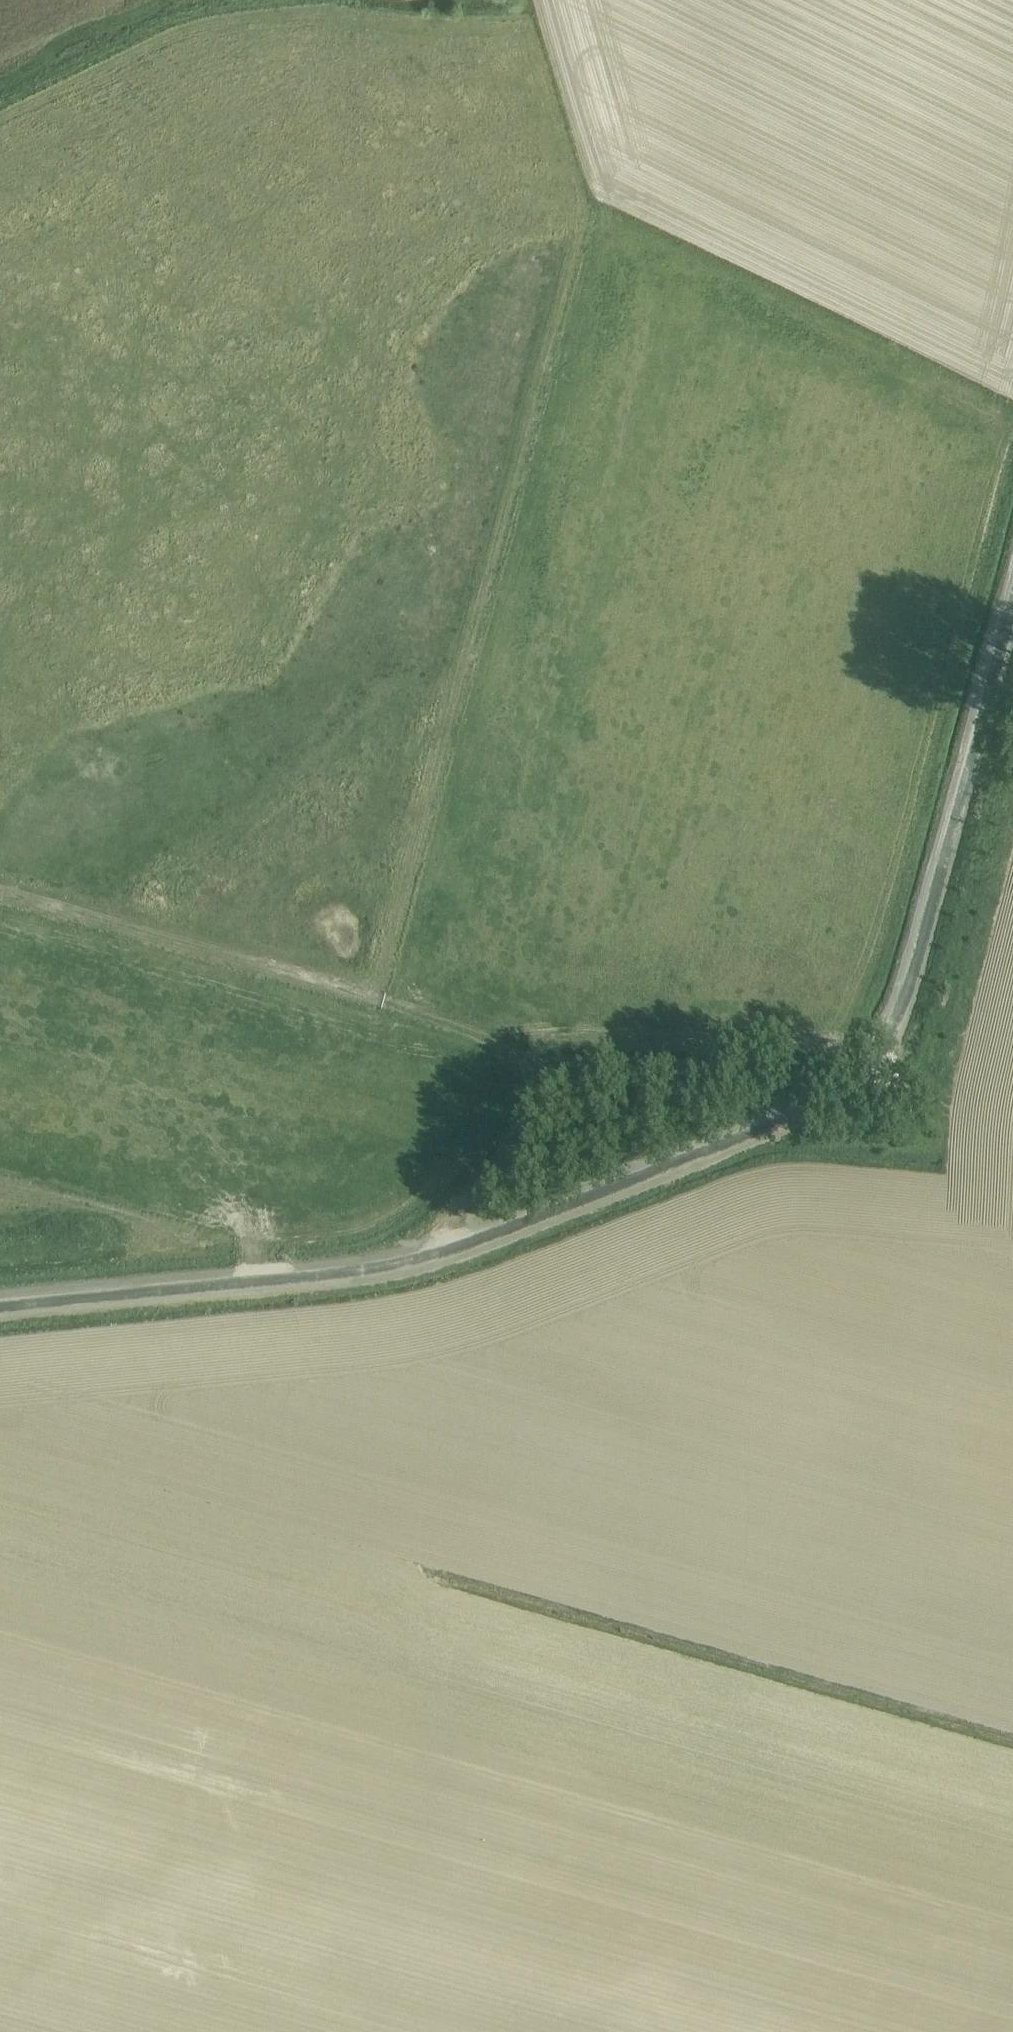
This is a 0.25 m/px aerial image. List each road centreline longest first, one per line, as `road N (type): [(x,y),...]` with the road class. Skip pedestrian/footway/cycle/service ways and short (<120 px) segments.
road 1 (unclassified): [(0,1306),(398,1263),(477,1241),(789,1117),(831,1092),(885,1038),(903,1000),(1012,596)]

